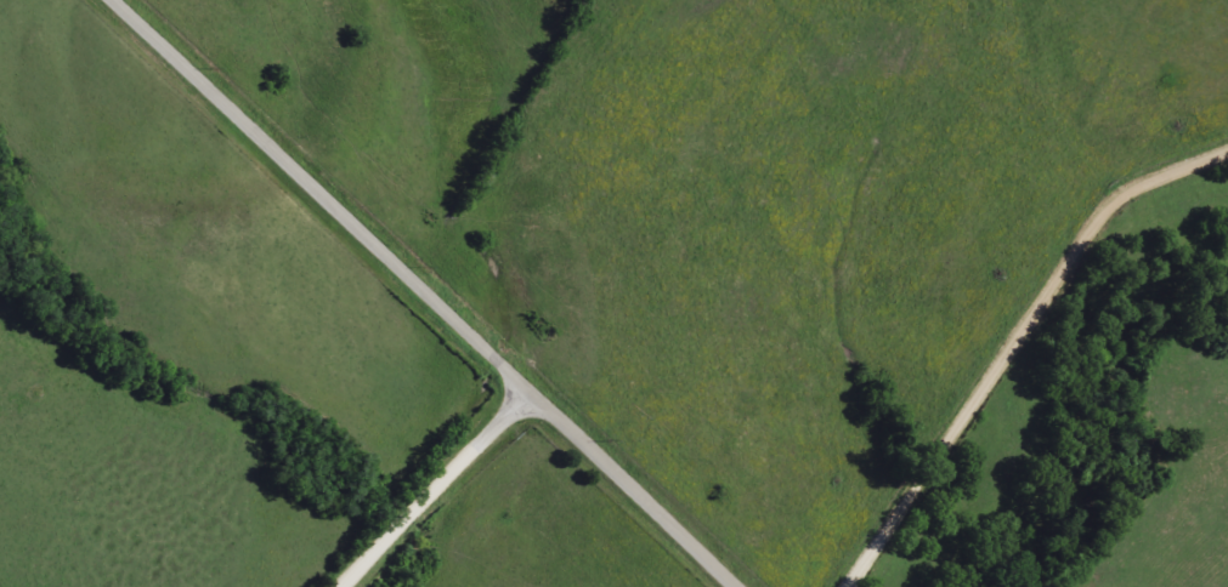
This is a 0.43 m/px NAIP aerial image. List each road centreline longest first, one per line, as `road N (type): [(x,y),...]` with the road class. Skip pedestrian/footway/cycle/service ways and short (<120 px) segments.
road 1 (residential): [(734,586),(109,0)]
road 2 (residential): [(849,586),(1119,198),(1227,153)]
road 3 (residential): [(349,586),(526,389)]

